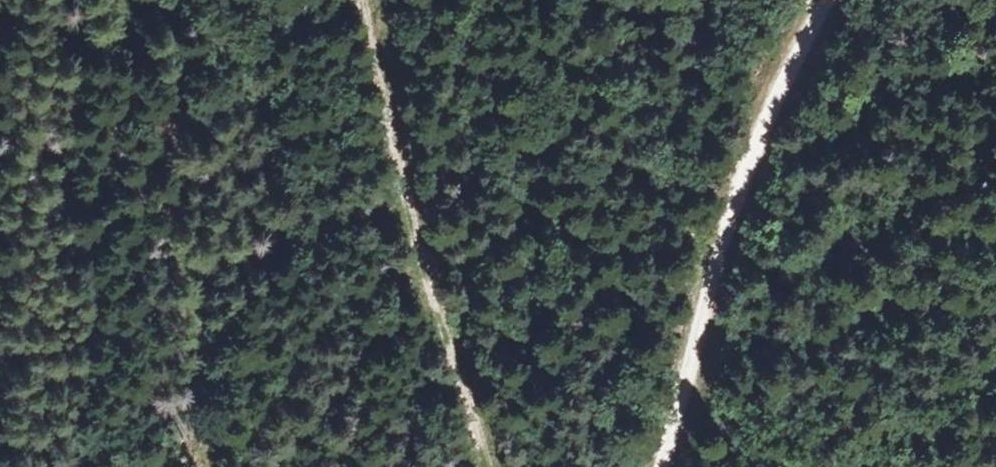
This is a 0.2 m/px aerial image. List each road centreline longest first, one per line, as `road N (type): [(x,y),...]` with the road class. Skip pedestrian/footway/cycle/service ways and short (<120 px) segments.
road 1 (track): [(662,466),(747,170),(824,0)]
road 2 (track): [(486,466),(427,282),(369,0)]

